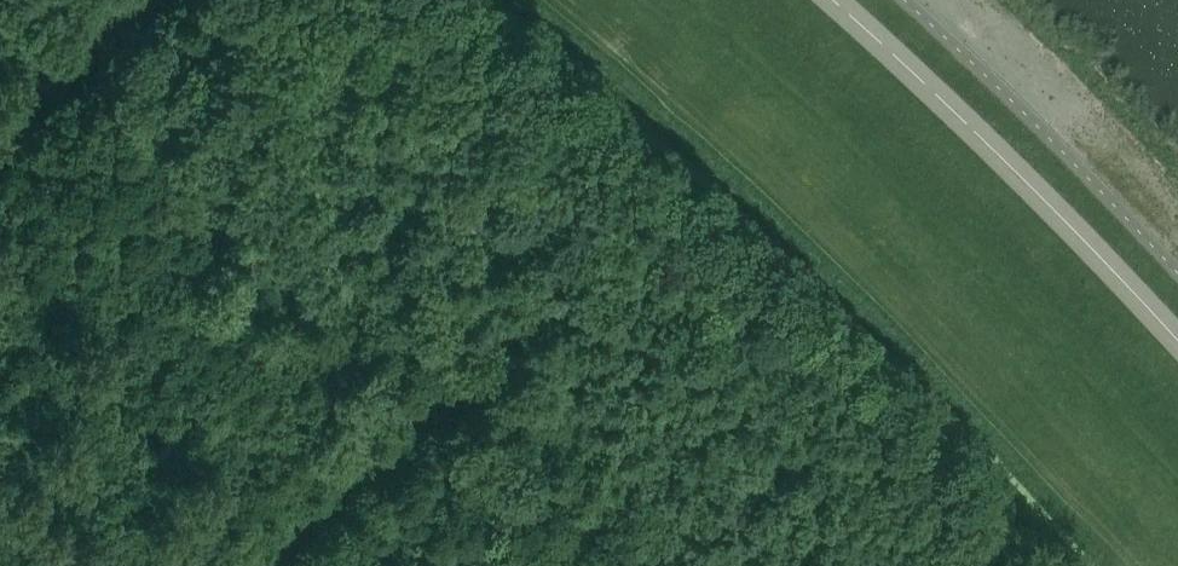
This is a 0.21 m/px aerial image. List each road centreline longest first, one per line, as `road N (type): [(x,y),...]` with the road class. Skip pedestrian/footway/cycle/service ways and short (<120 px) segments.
road 1 (tertiary): [(833,0),(1025,180),(1177,341)]

